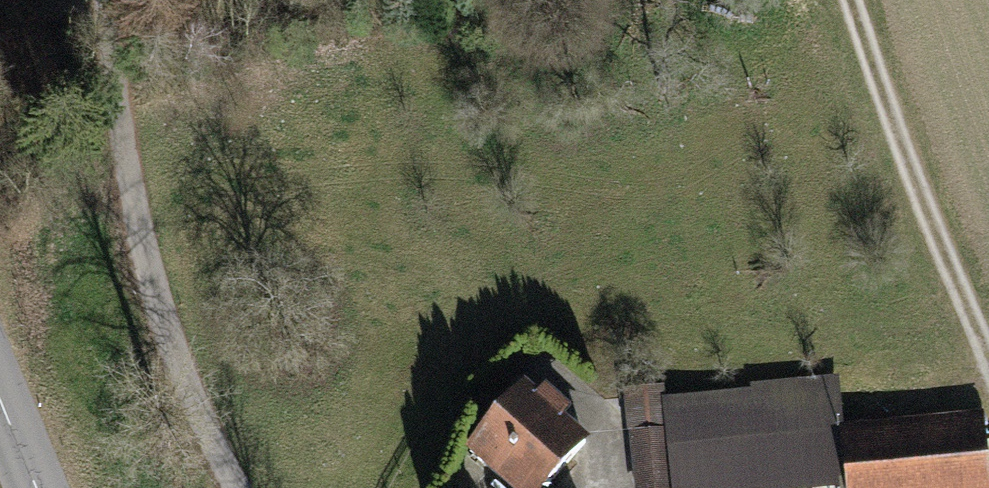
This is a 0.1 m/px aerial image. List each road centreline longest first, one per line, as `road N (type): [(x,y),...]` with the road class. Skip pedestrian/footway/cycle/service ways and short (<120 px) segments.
road 1 (residential): [(102,0),(115,158),(178,386),(228,487)]
road 2 (track): [(988,351),(858,0)]

